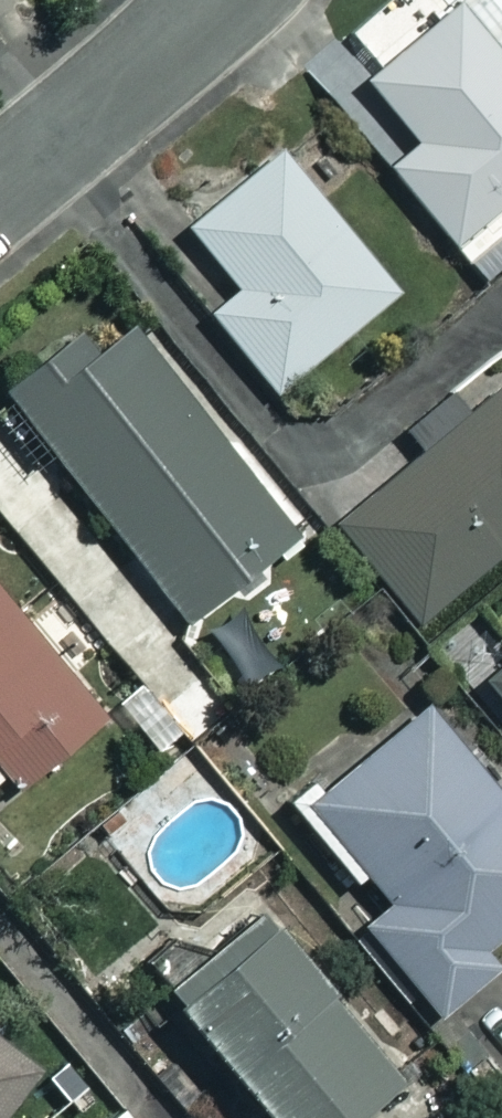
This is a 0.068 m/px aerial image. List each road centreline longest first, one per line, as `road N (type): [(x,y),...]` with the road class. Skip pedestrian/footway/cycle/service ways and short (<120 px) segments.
road 1 (residential): [(222,0),(0,185)]

